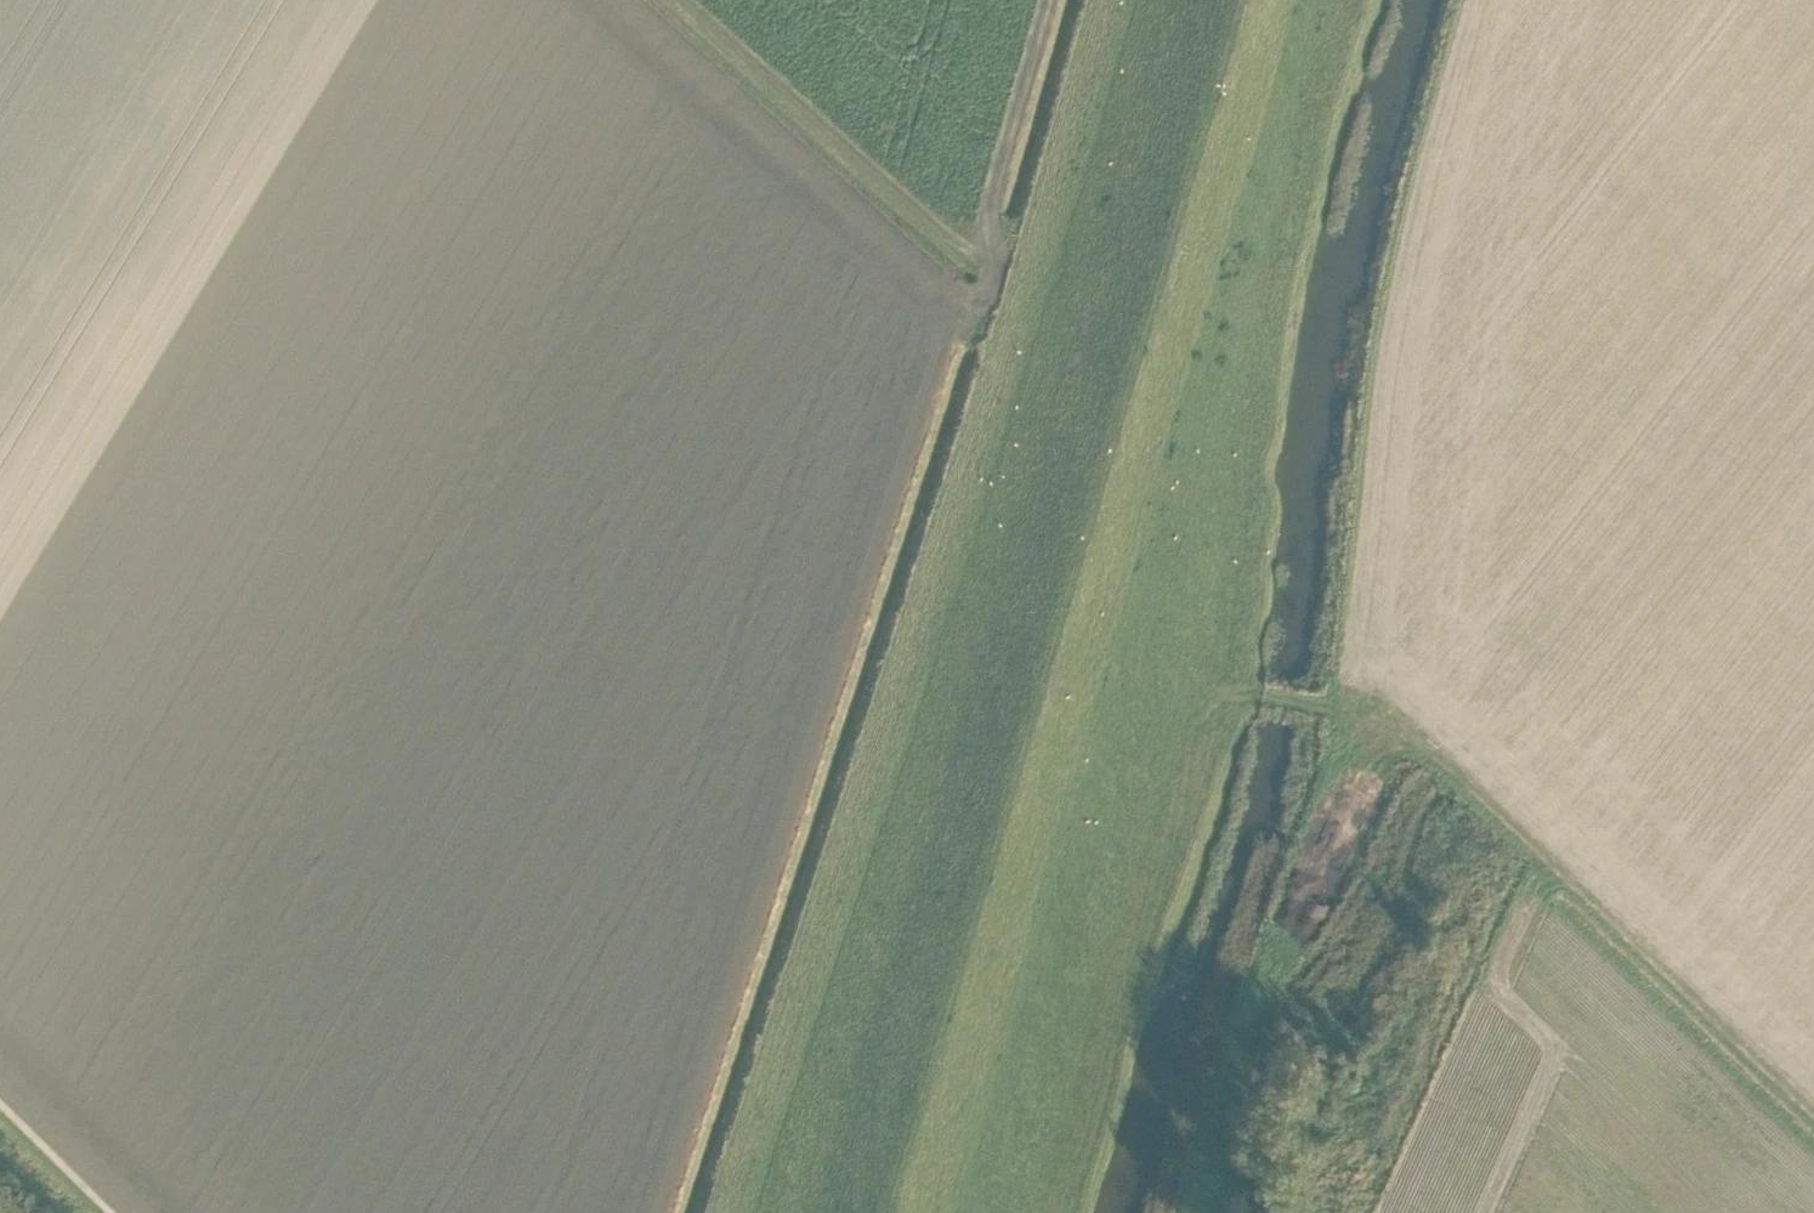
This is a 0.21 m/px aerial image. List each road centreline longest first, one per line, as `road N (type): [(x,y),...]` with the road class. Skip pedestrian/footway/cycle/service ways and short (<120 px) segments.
road 1 (track): [(1262,691),(1405,737),(1444,764),(1813,1114)]

